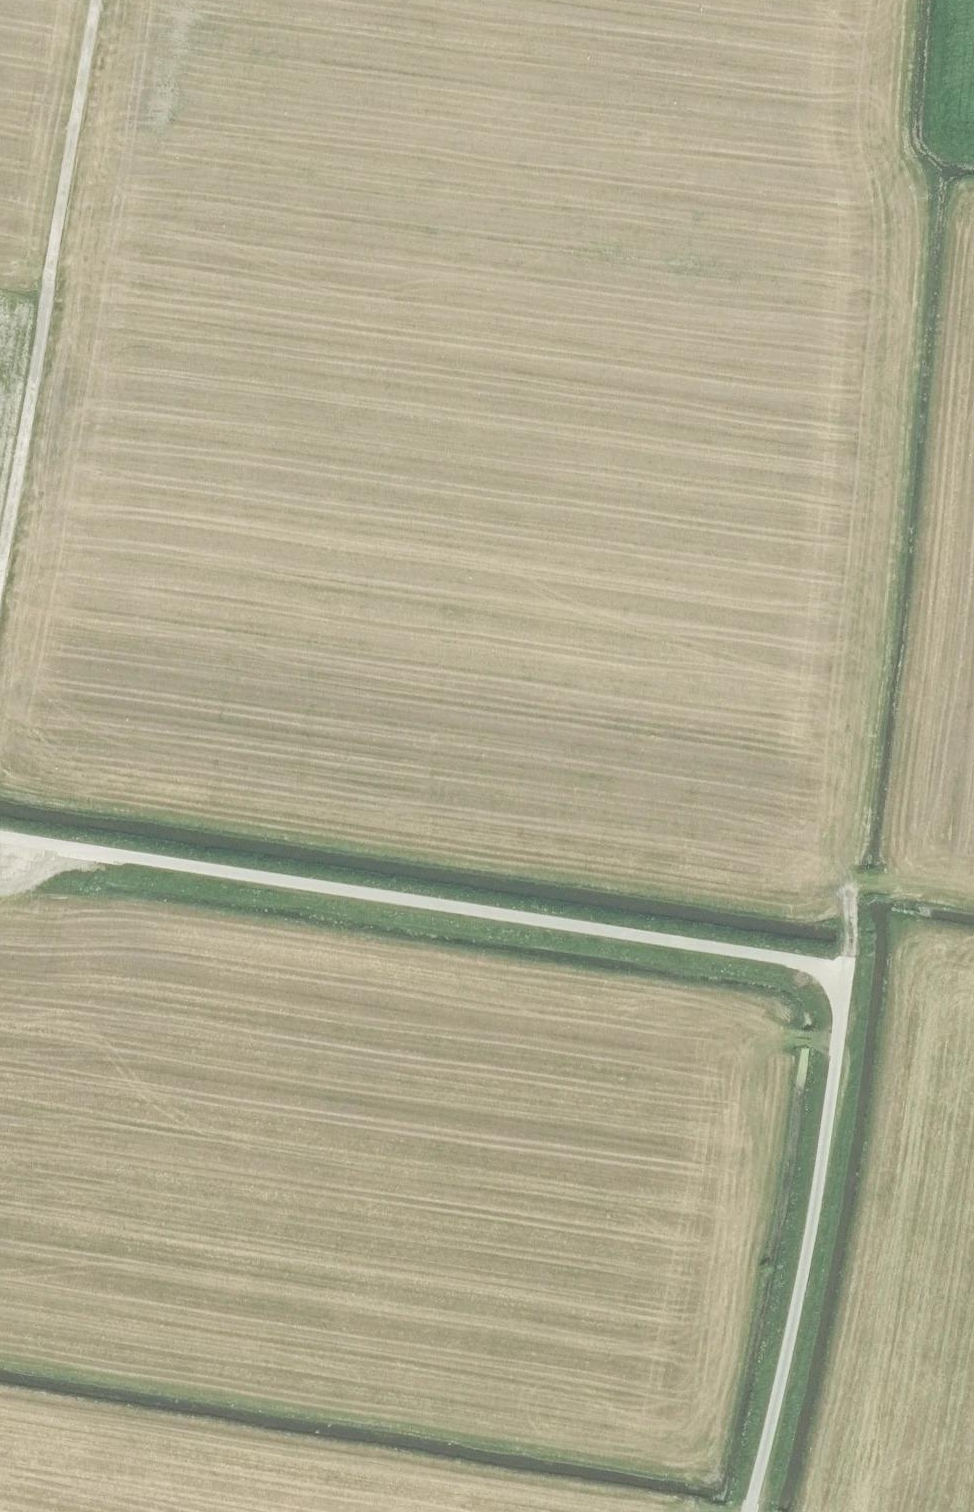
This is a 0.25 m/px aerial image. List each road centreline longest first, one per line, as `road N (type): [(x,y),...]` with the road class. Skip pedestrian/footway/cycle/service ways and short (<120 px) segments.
road 1 (unclassified): [(748,1511),(795,1311),(849,969),(0,837)]
road 2 (track): [(0,574),(96,0)]
road 3 (track): [(849,969),(849,892),(900,883)]

